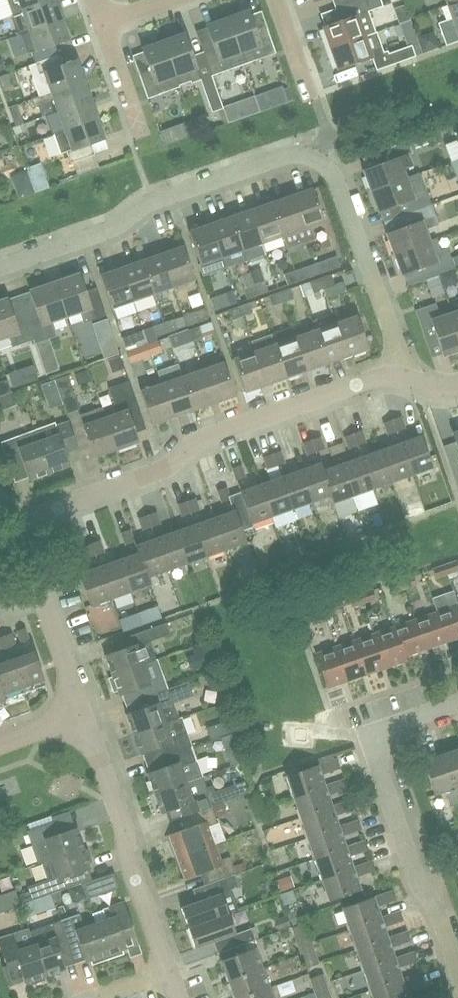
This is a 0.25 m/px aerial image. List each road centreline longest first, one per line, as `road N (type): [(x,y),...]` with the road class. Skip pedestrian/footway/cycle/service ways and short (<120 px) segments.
road 1 (residential): [(407,375),(336,176),(315,156),(283,155),(0,267)]
road 2 (residential): [(407,375),(383,375),(202,440),(166,469),(35,523)]
road 3 (residential): [(457,972),(413,875),(376,762),(377,738),(391,725),(457,701)]
road 4 (residential): [(84,709),(169,973)]
road 5 (residential): [(35,523),(33,554),(84,709)]
road 6 (residential): [(142,138),(100,22)]

